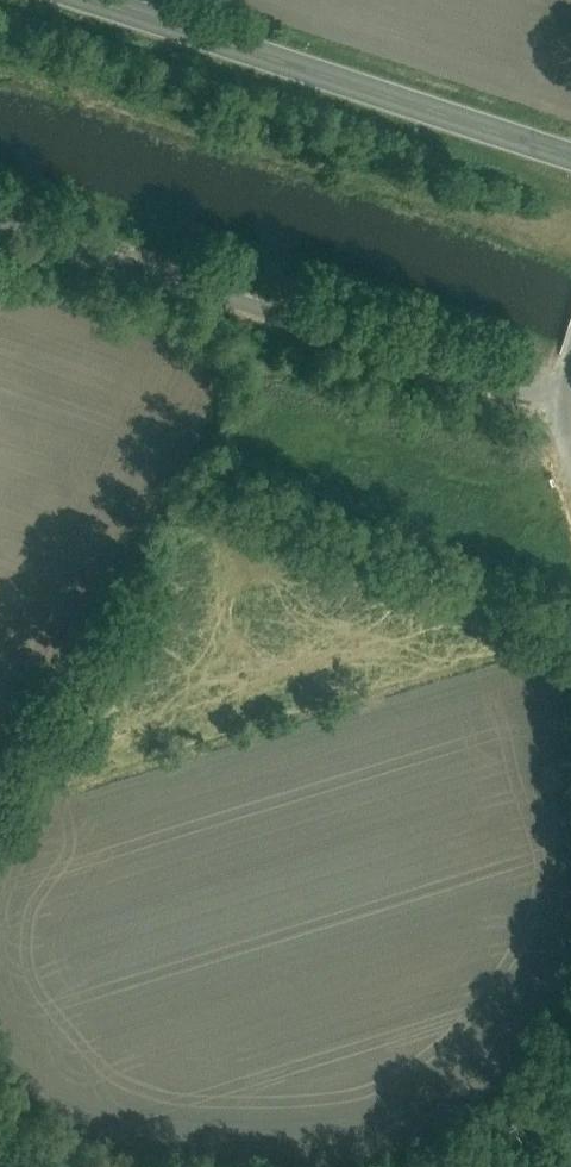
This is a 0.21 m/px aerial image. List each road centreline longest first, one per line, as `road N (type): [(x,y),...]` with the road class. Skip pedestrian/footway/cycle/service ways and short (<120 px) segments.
road 1 (unclassified): [(558,403),(0,227)]
road 2 (tertiary): [(570,155),(95,0)]

